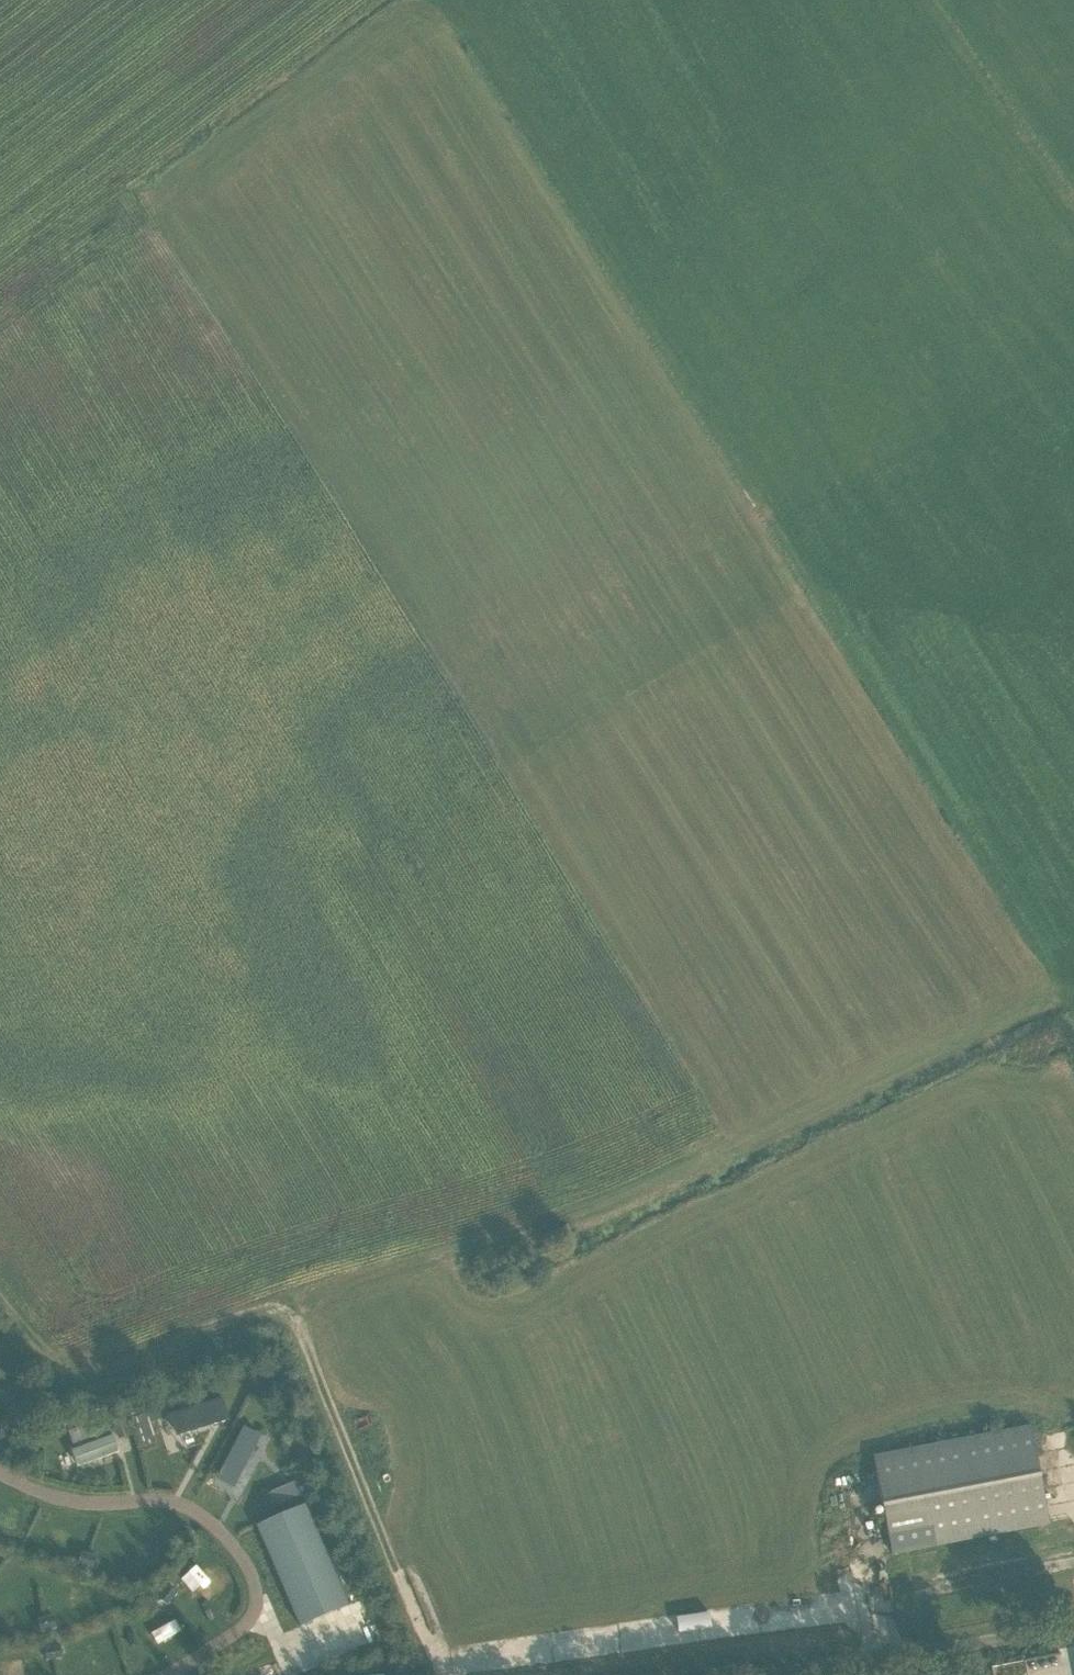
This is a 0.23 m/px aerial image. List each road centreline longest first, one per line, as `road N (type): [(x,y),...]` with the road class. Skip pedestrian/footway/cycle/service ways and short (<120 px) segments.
road 1 (unclassified): [(1073,1625),(991,1645),(759,1674)]

